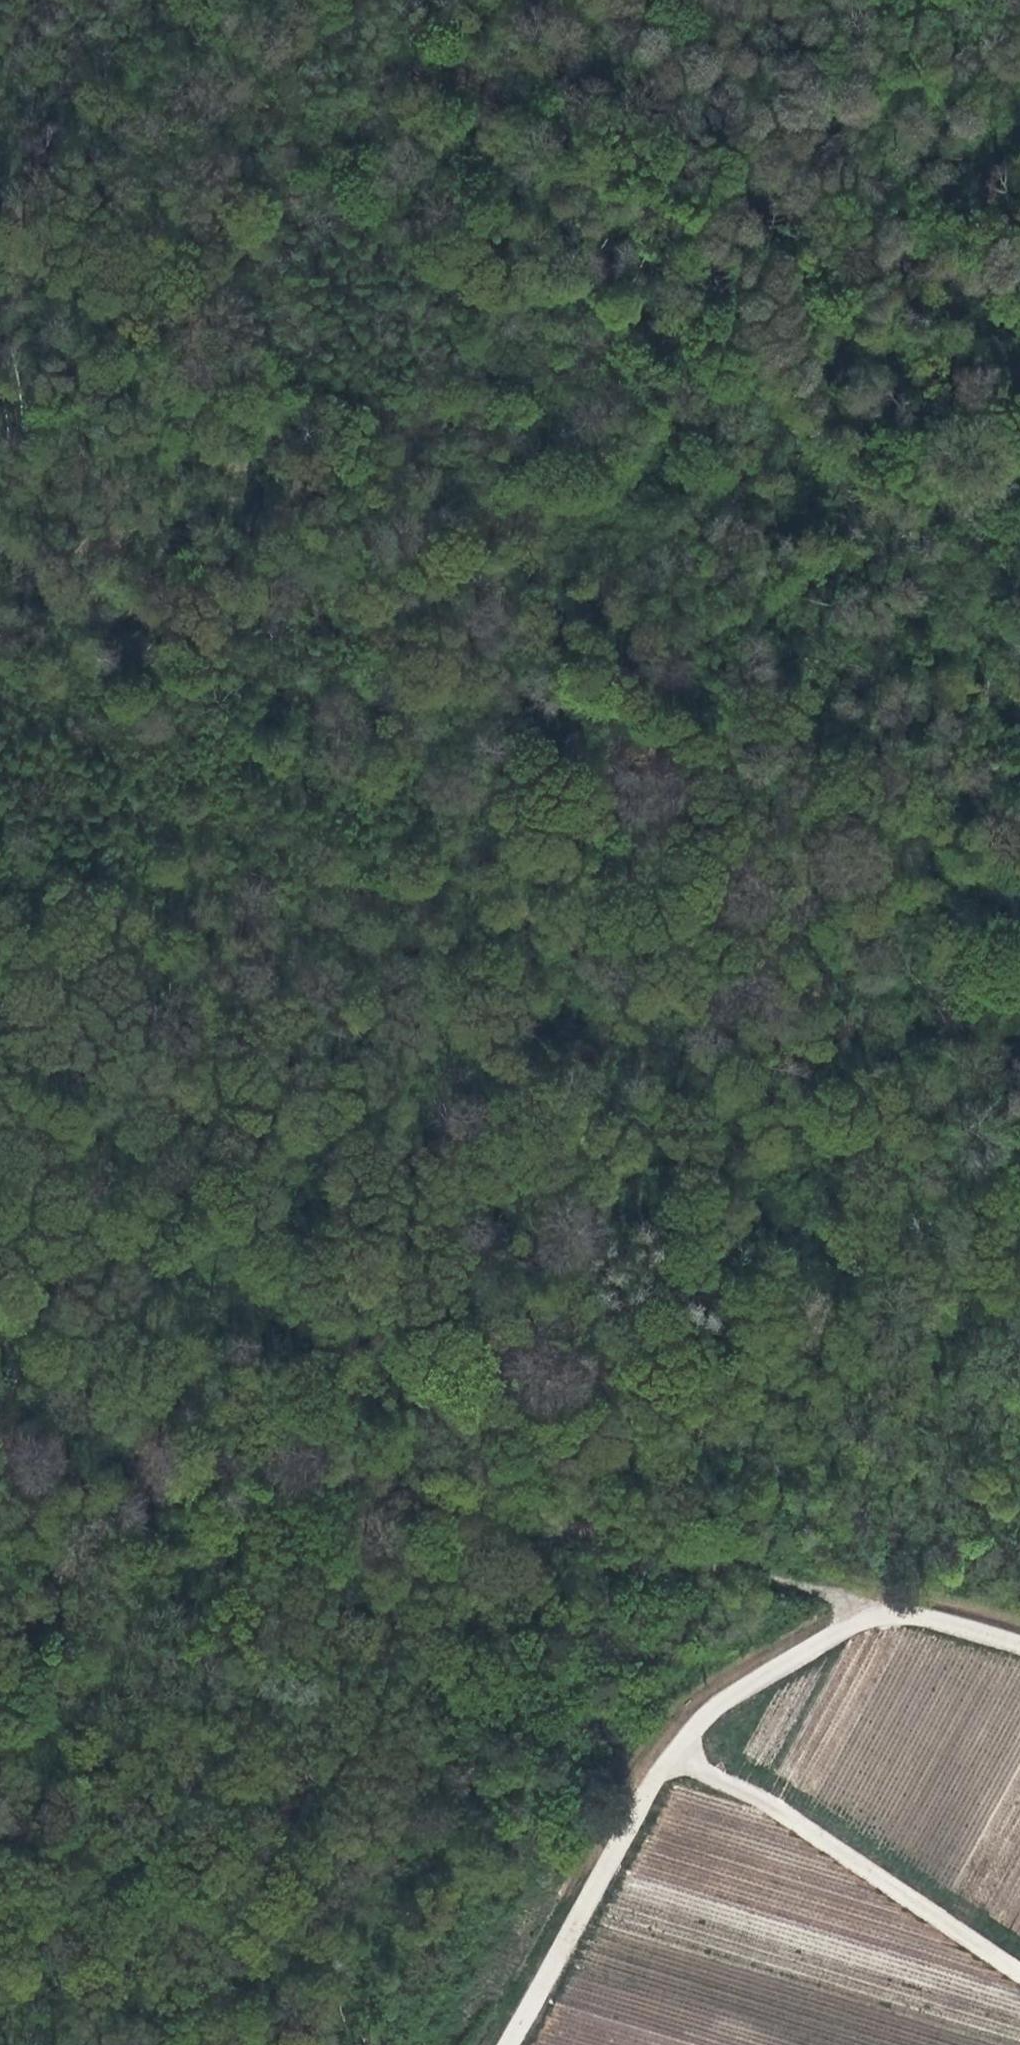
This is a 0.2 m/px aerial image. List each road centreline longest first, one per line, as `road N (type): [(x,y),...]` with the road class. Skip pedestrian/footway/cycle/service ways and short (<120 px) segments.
road 1 (unclassified): [(505,2044),(589,1896),(709,1711),(852,1621),(907,1607),(1019,1640)]
road 2 (track): [(677,1752),(785,1811),(1019,1968)]

